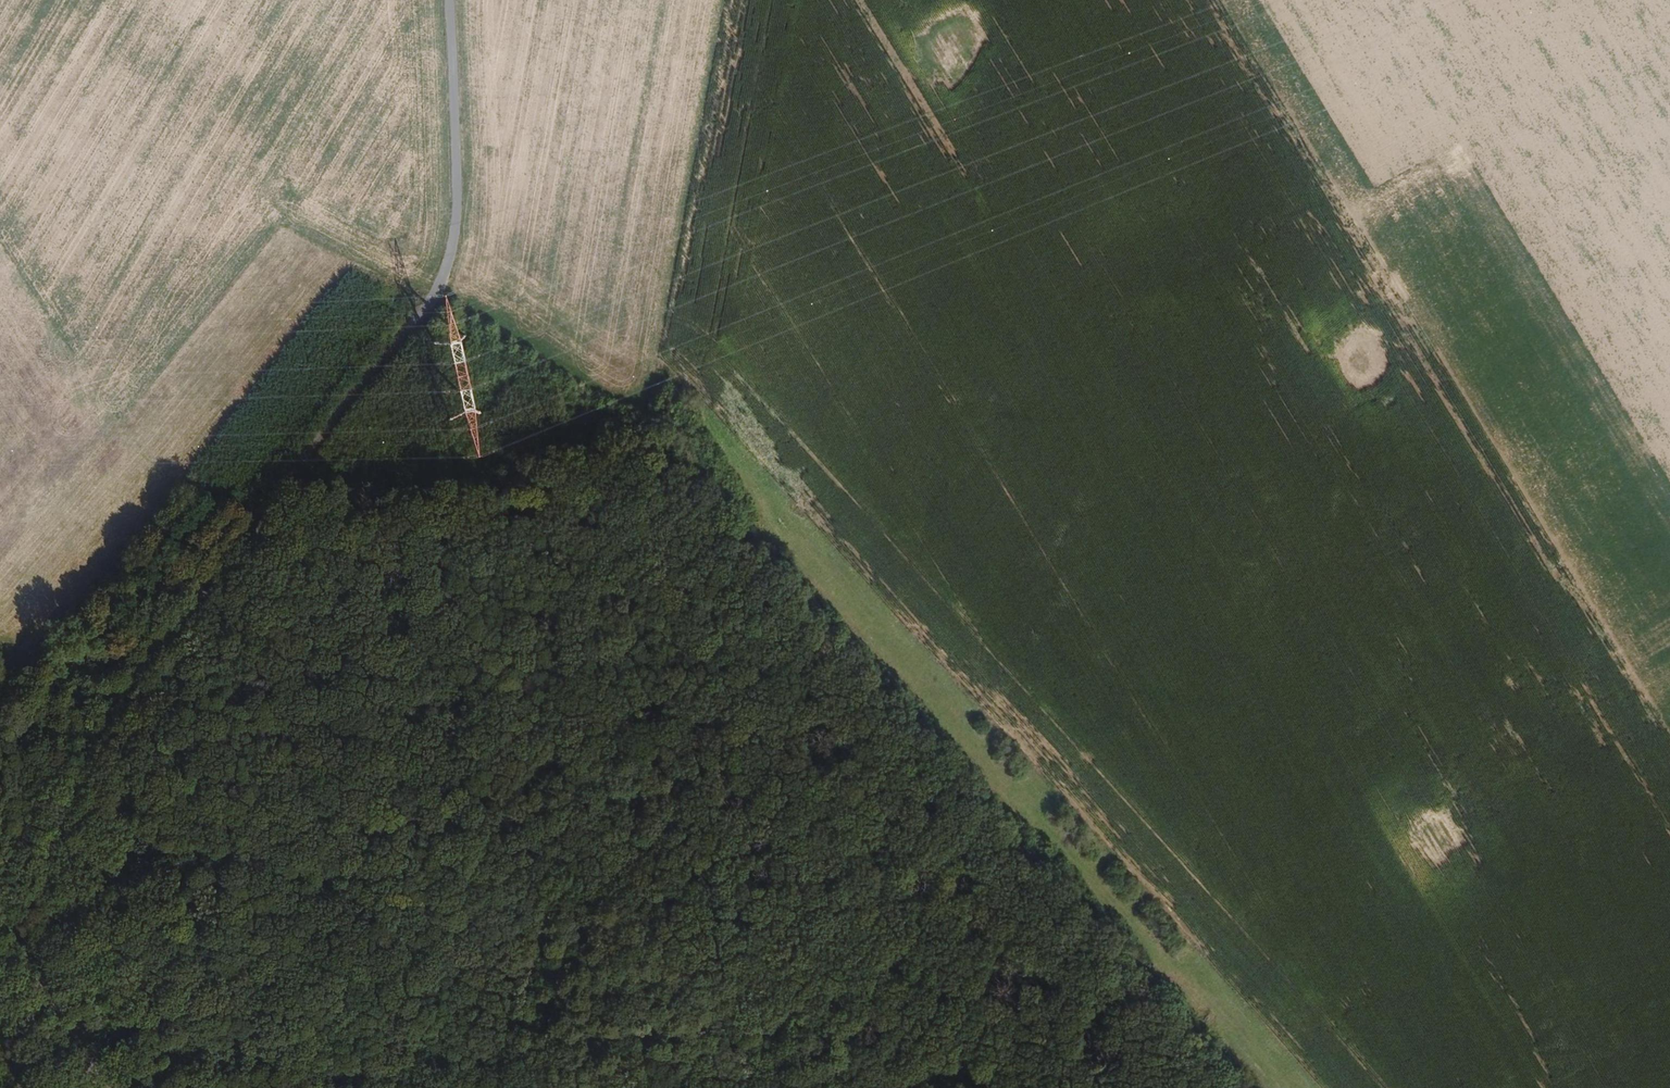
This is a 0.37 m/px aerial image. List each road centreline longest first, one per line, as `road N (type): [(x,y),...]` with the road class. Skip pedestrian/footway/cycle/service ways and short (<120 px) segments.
road 1 (unclassified): [(19,945),(34,887),(117,713),(346,402),(439,291),(457,189),(452,0)]
road 2 (track): [(92,766),(137,757),(215,779),(294,776),(491,722),(654,747),(694,770),(809,912),(881,970),(993,1087)]
road 3 (secondary): [(19,945),(101,1087)]

